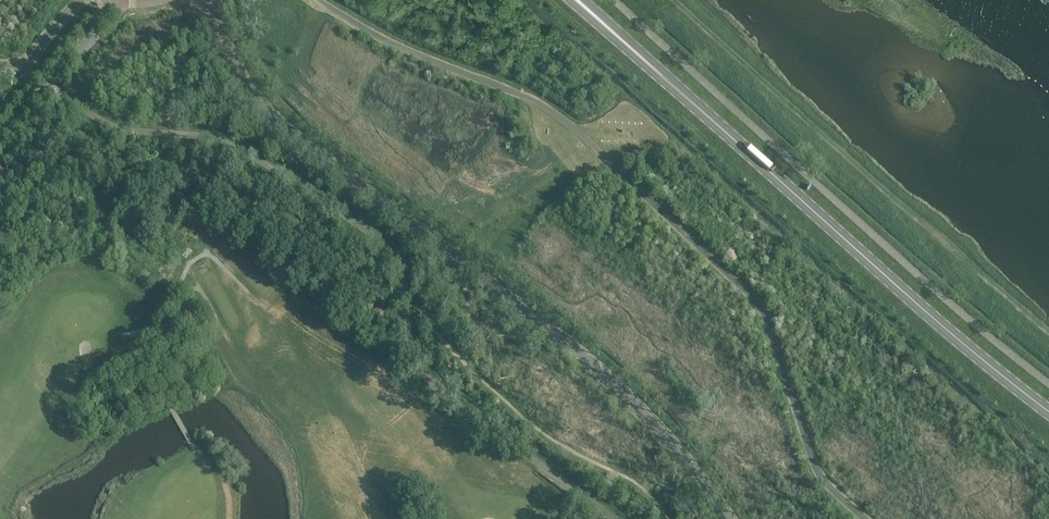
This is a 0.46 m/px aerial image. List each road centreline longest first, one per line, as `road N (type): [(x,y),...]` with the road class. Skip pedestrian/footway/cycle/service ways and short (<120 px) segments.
road 1 (tertiary): [(729,518),(606,376),(275,120),(233,63),(210,0)]
road 2 (primary): [(1048,412),(577,0)]
road 3 (track): [(1048,331),(675,0)]
road 4 (track): [(229,518),(224,483),(170,403),(160,323),(201,256),(213,257),(247,291)]
road 5 (unclassified): [(0,139),(97,31),(114,0)]

